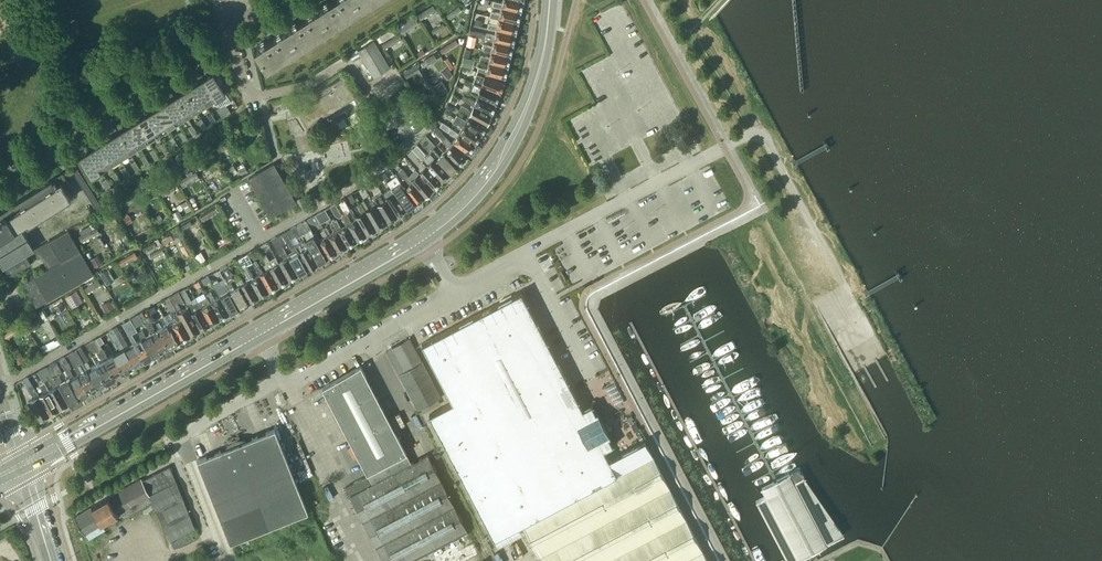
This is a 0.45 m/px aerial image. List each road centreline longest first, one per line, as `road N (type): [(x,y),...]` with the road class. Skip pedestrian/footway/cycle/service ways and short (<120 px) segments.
road 1 (secondary): [(22,466),(456,214),(522,124),(550,0)]
road 2 (residential): [(0,384),(367,177),(431,125)]
road 3 (residential): [(0,174),(231,28)]
road 4 (residential): [(395,75),(368,91),(349,62),(341,62),(306,85),(249,96),(231,28)]

